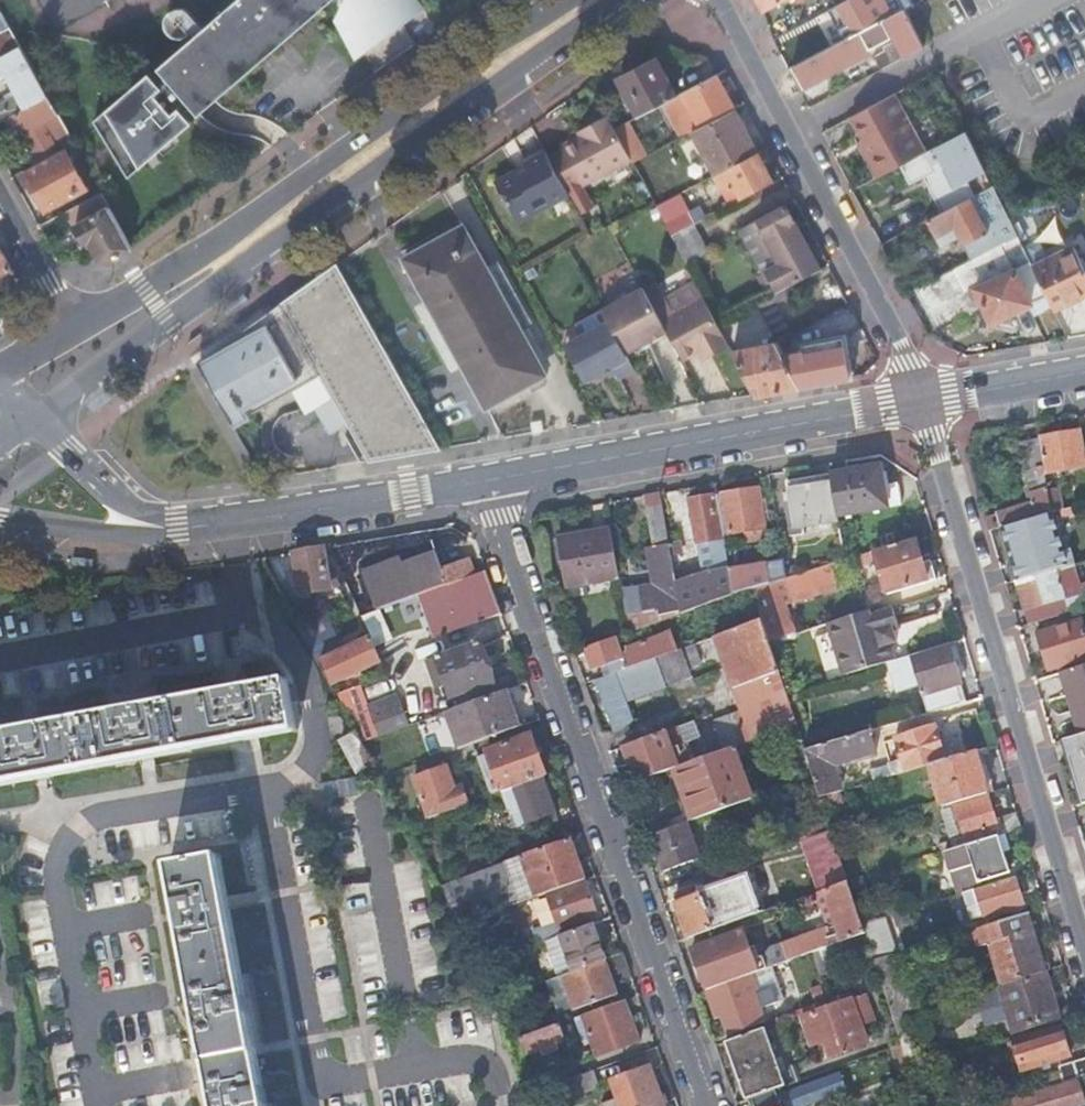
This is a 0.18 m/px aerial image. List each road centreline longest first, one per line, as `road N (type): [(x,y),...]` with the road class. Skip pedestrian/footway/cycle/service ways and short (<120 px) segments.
road 1 (residential): [(706,1105),(487,482)]
road 2 (residential): [(922,402),(1084,944)]
road 3 (secondary): [(203,271),(590,0)]
road 4 (residential): [(718,0),(900,341),(922,402)]
road 5 (tertiary): [(922,402),(487,482)]
road 6 (tertiary): [(487,482),(180,530)]
road 7 (secondary): [(30,425),(203,271)]
road 8 (tertiary): [(180,530),(130,509),(30,425)]
road 9 (tertiary): [(0,523),(145,537),(180,530)]
road 10 (tertiary): [(1084,371),(922,402)]
road 11 (secondary): [(203,271),(139,292),(65,331)]
road 12 (residential): [(0,207),(65,331)]

